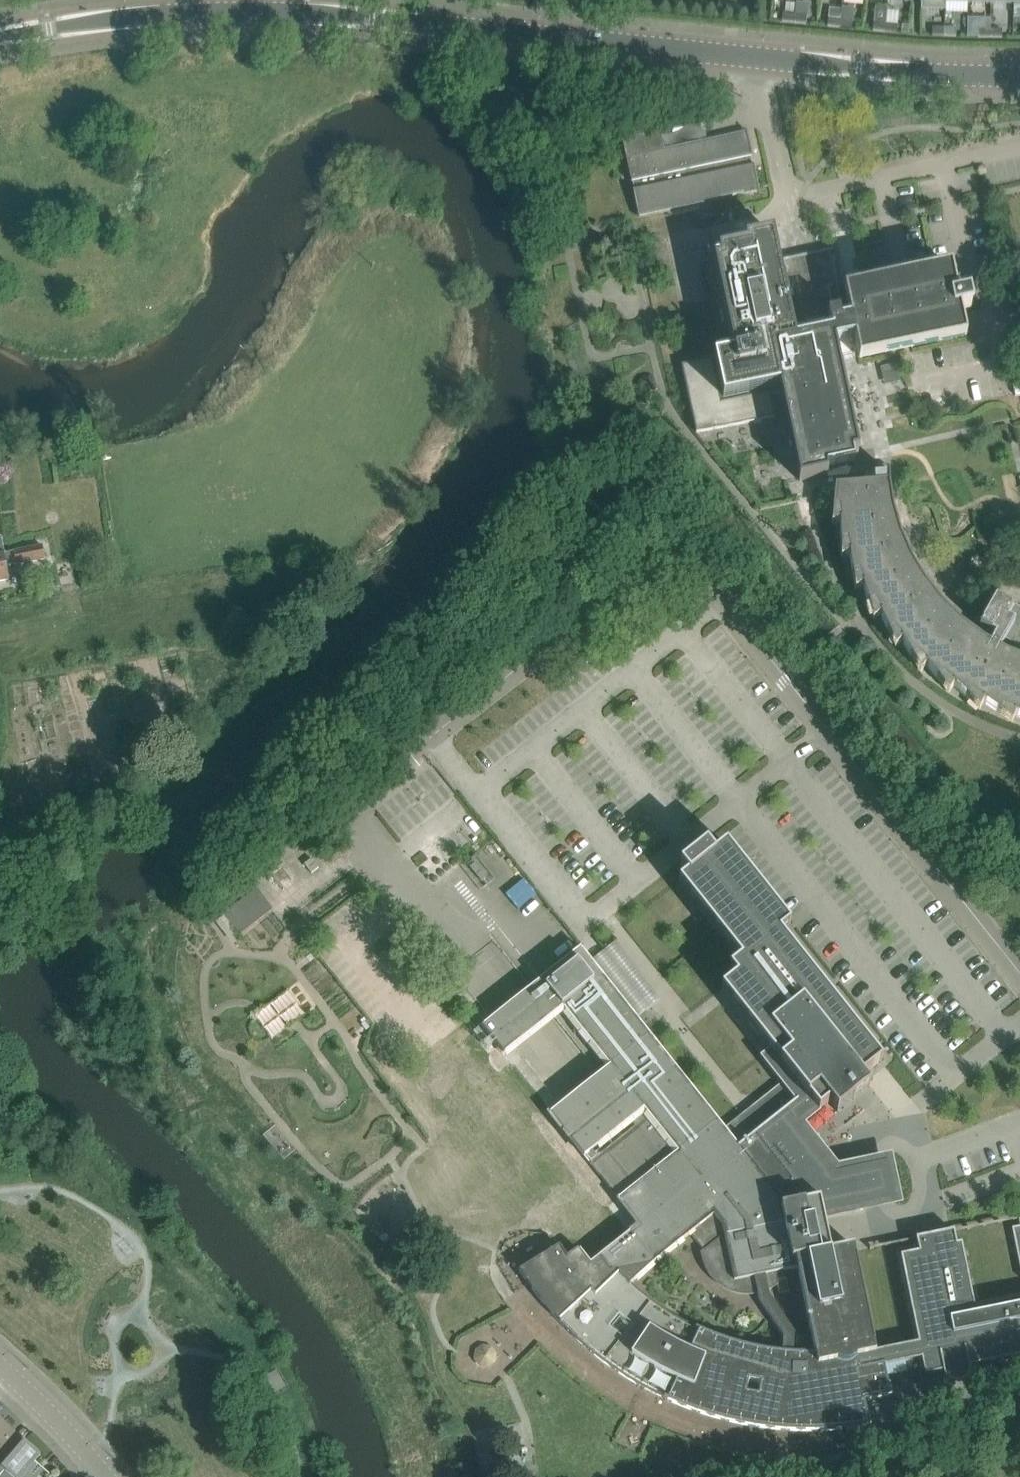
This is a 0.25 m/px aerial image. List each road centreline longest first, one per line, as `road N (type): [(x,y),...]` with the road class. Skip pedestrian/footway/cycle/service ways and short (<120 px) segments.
road 1 (tertiary): [(0,34),(195,11),(313,12),(860,67),(1019,75)]
road 2 (residential): [(431,737),(665,552),(683,551),(1019,973)]
road 3 (tertiary): [(103,1470),(0,1366)]

